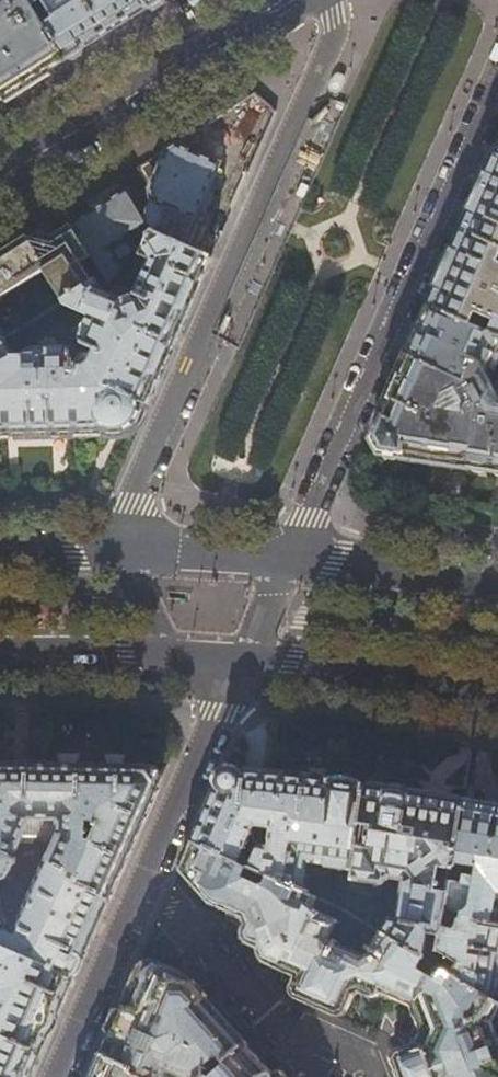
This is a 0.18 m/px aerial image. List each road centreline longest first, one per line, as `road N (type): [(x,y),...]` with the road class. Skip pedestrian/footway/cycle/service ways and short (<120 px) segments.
road 1 (residential): [(329,0),(333,37),(131,505),(121,546)]
road 2 (residential): [(289,557),(497,80)]
road 3 (residential): [(239,662),(57,1076)]
road 4 (secondary): [(0,181),(289,0)]
road 5 (secondary): [(239,662),(497,698)]
road 6 (secondary): [(497,585),(289,557)]
road 7 (secondary): [(289,557),(121,546)]
road 8 (secondary): [(0,658),(166,657)]
road 9 (secondary): [(121,546),(0,545)]
road 10 (residential): [(121,546),(166,657)]

